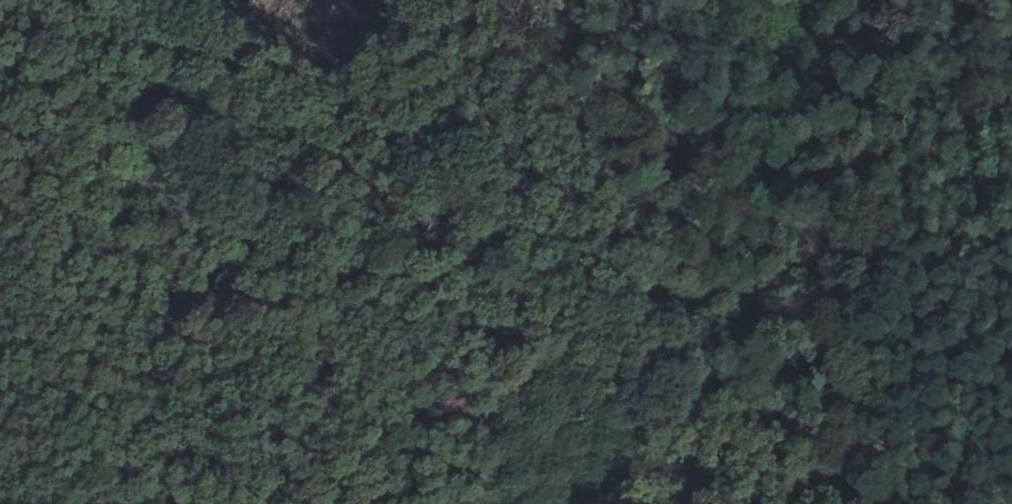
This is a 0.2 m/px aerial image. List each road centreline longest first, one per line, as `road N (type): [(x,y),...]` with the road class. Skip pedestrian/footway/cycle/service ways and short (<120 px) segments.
road 1 (track): [(218,273),(384,277),(555,255),(918,377)]
road 2 (track): [(218,273),(177,291),(86,387),(51,408),(0,458)]
road 3 (track): [(827,503),(852,429),(885,393)]

